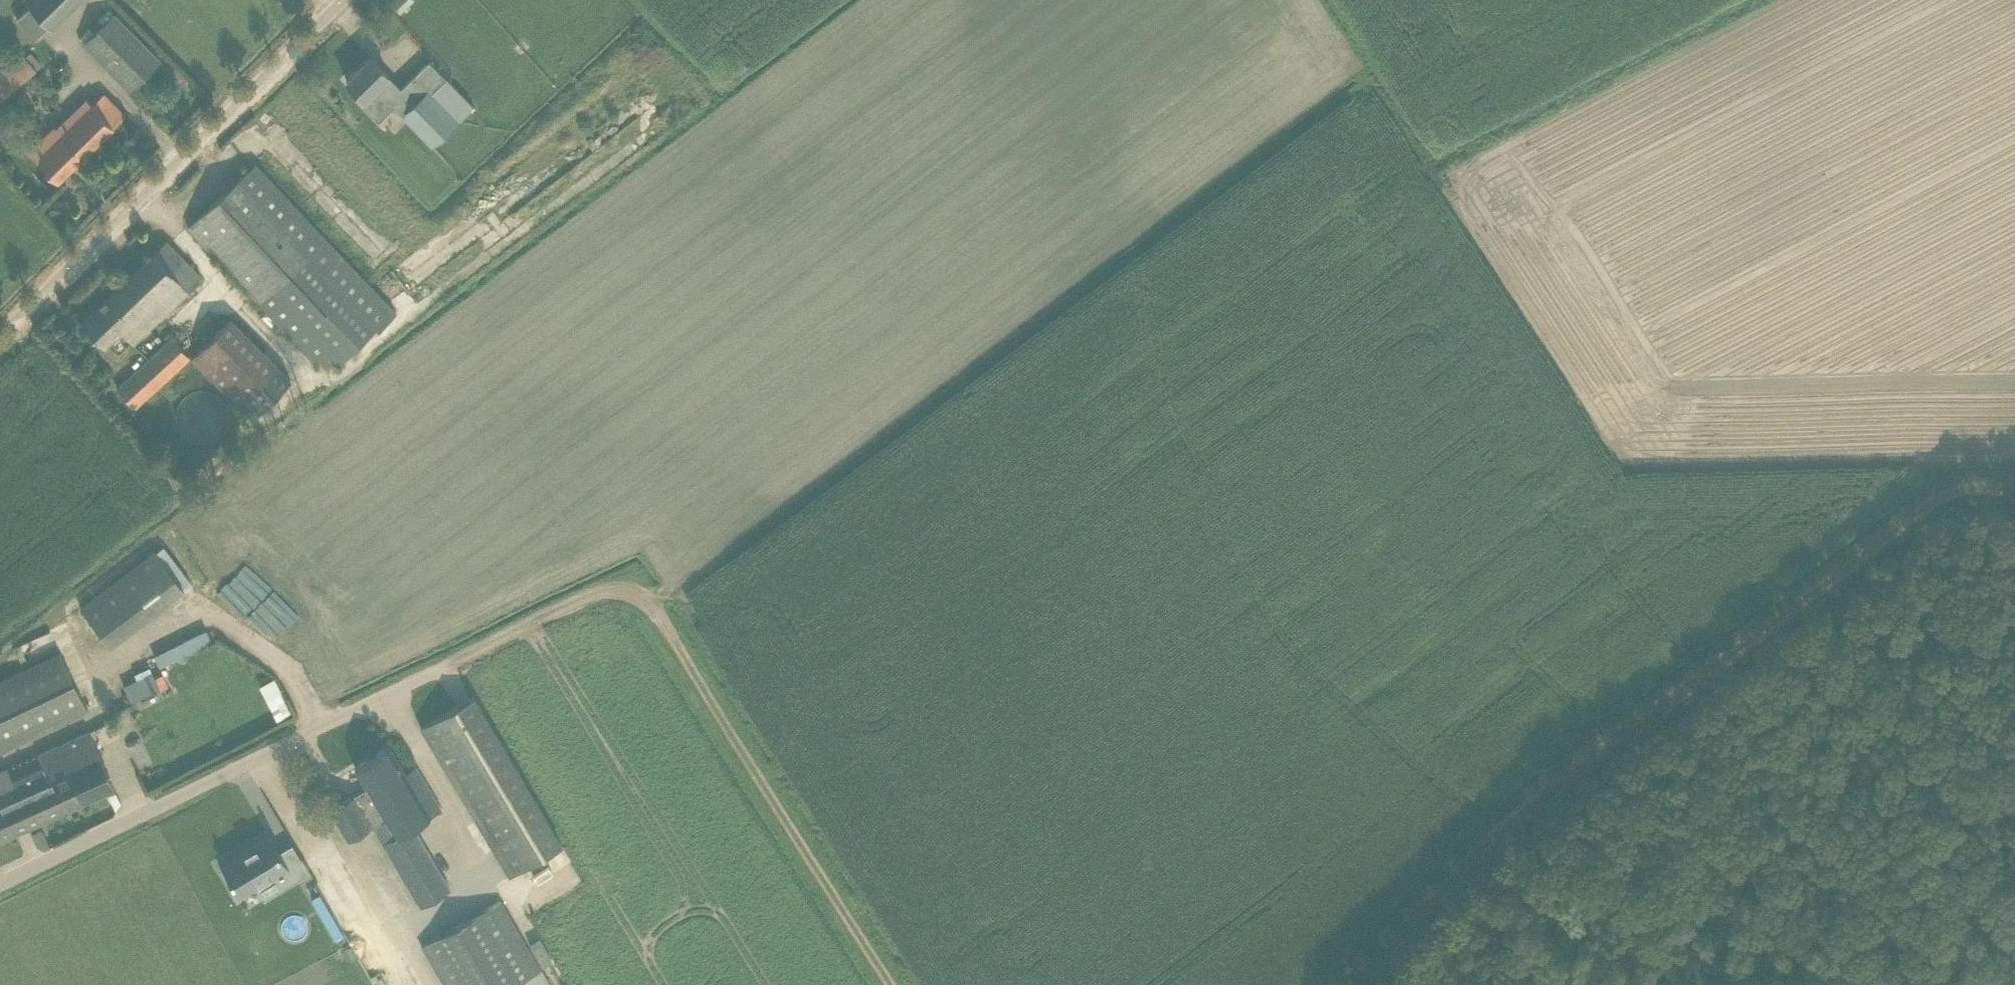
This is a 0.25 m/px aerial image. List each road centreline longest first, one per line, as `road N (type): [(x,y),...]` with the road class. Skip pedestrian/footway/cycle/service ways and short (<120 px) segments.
road 1 (track): [(1350,984),(1515,816),(1949,499),(1982,486),(2014,487)]
road 2 (track): [(424,674),(579,597),(613,589),(649,603),(894,984)]
road 3 (unclassified): [(0,333),(341,0)]
road 4 (residential): [(0,880),(424,674)]

